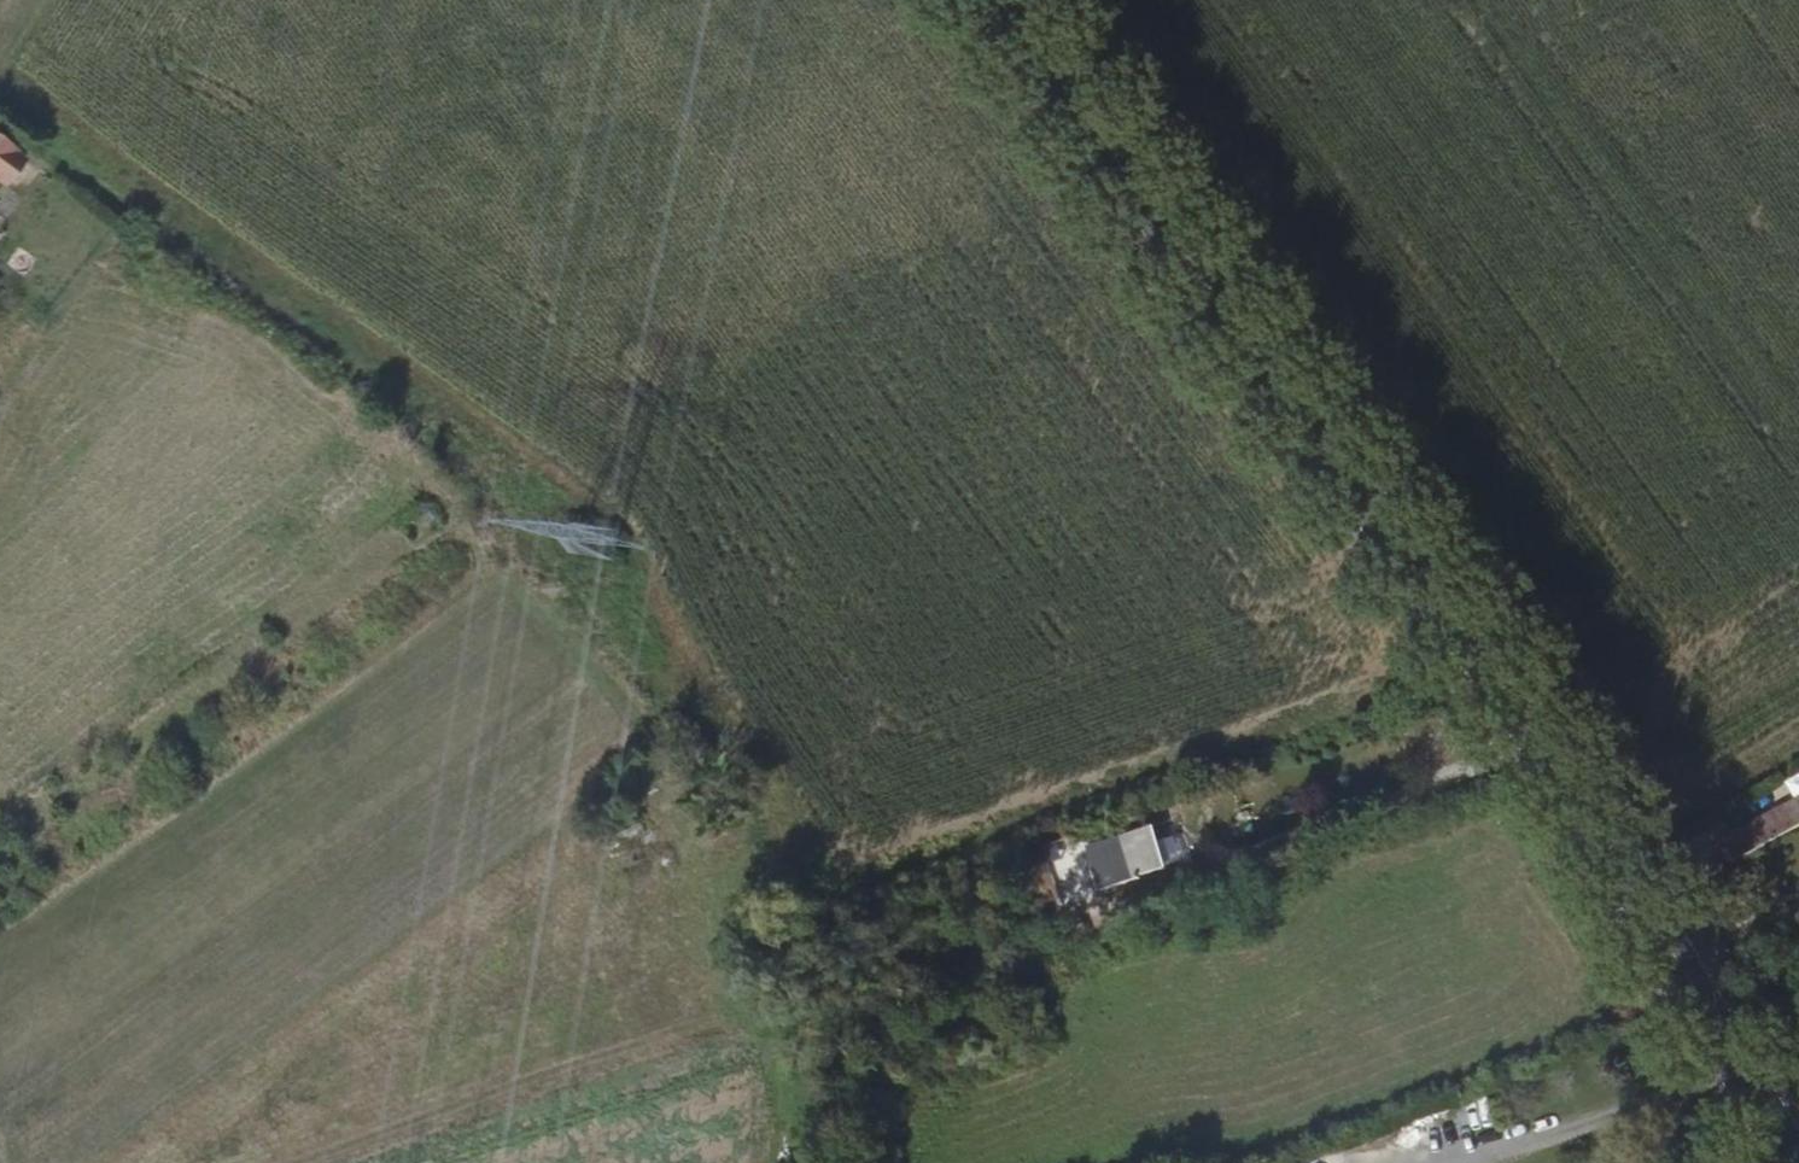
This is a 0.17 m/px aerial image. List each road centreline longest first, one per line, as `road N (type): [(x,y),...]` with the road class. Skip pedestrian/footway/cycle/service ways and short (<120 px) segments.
road 1 (tertiary): [(1021,0),(1326,405),(1714,969),(1798,1125)]

